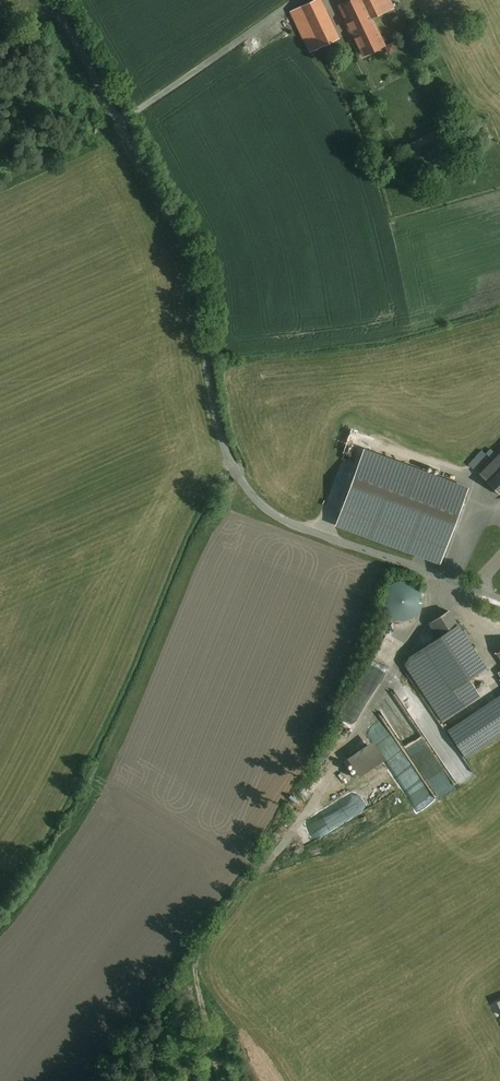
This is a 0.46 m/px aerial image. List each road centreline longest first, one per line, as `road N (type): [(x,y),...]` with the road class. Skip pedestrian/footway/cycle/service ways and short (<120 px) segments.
road 1 (unclassified): [(50,0),(183,245),(210,390),(237,475),(260,503),(295,524),(499,599)]

